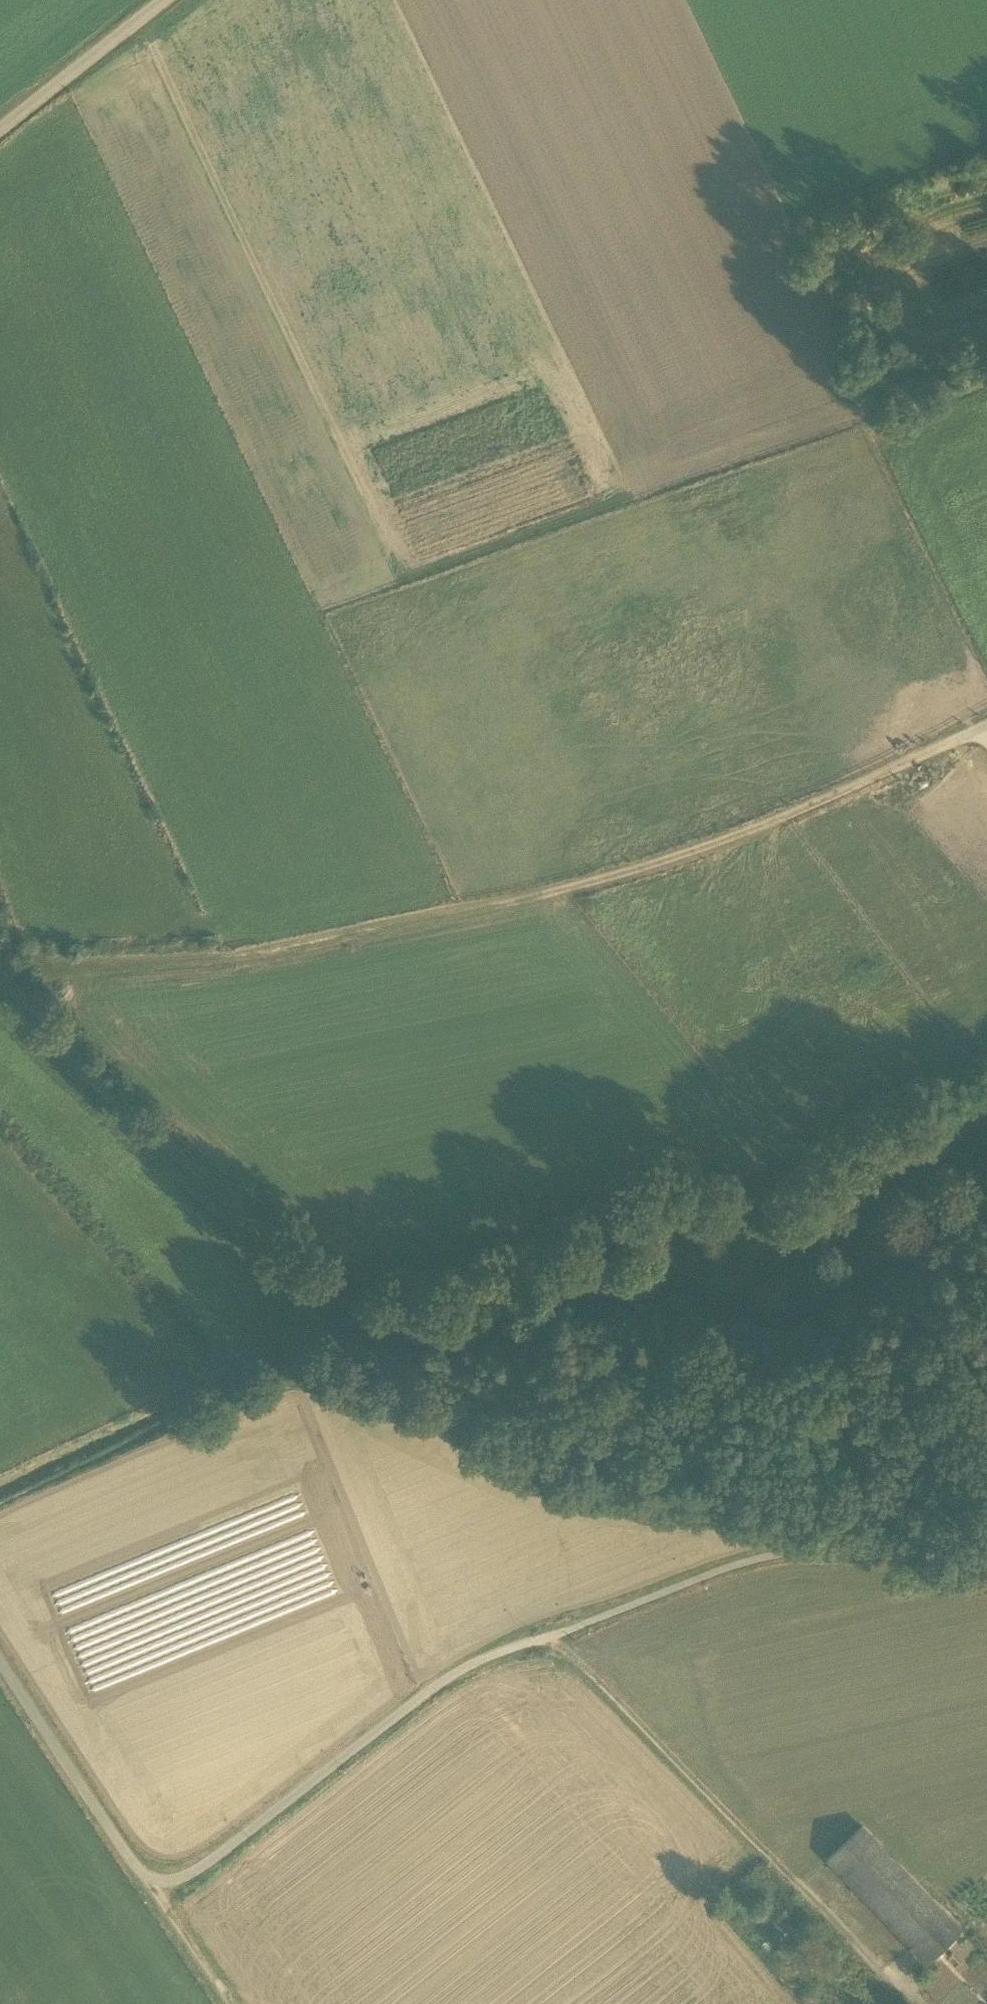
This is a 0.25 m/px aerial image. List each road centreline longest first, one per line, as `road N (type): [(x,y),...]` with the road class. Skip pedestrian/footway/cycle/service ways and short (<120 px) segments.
road 1 (track): [(980,727),(787,816),(572,890),(200,962),(71,966)]
road 2 (unclassified): [(0,1660),(159,1897)]
road 3 (unclassified): [(0,131),(169,0)]
road 4 (track): [(159,1897),(230,2003)]

